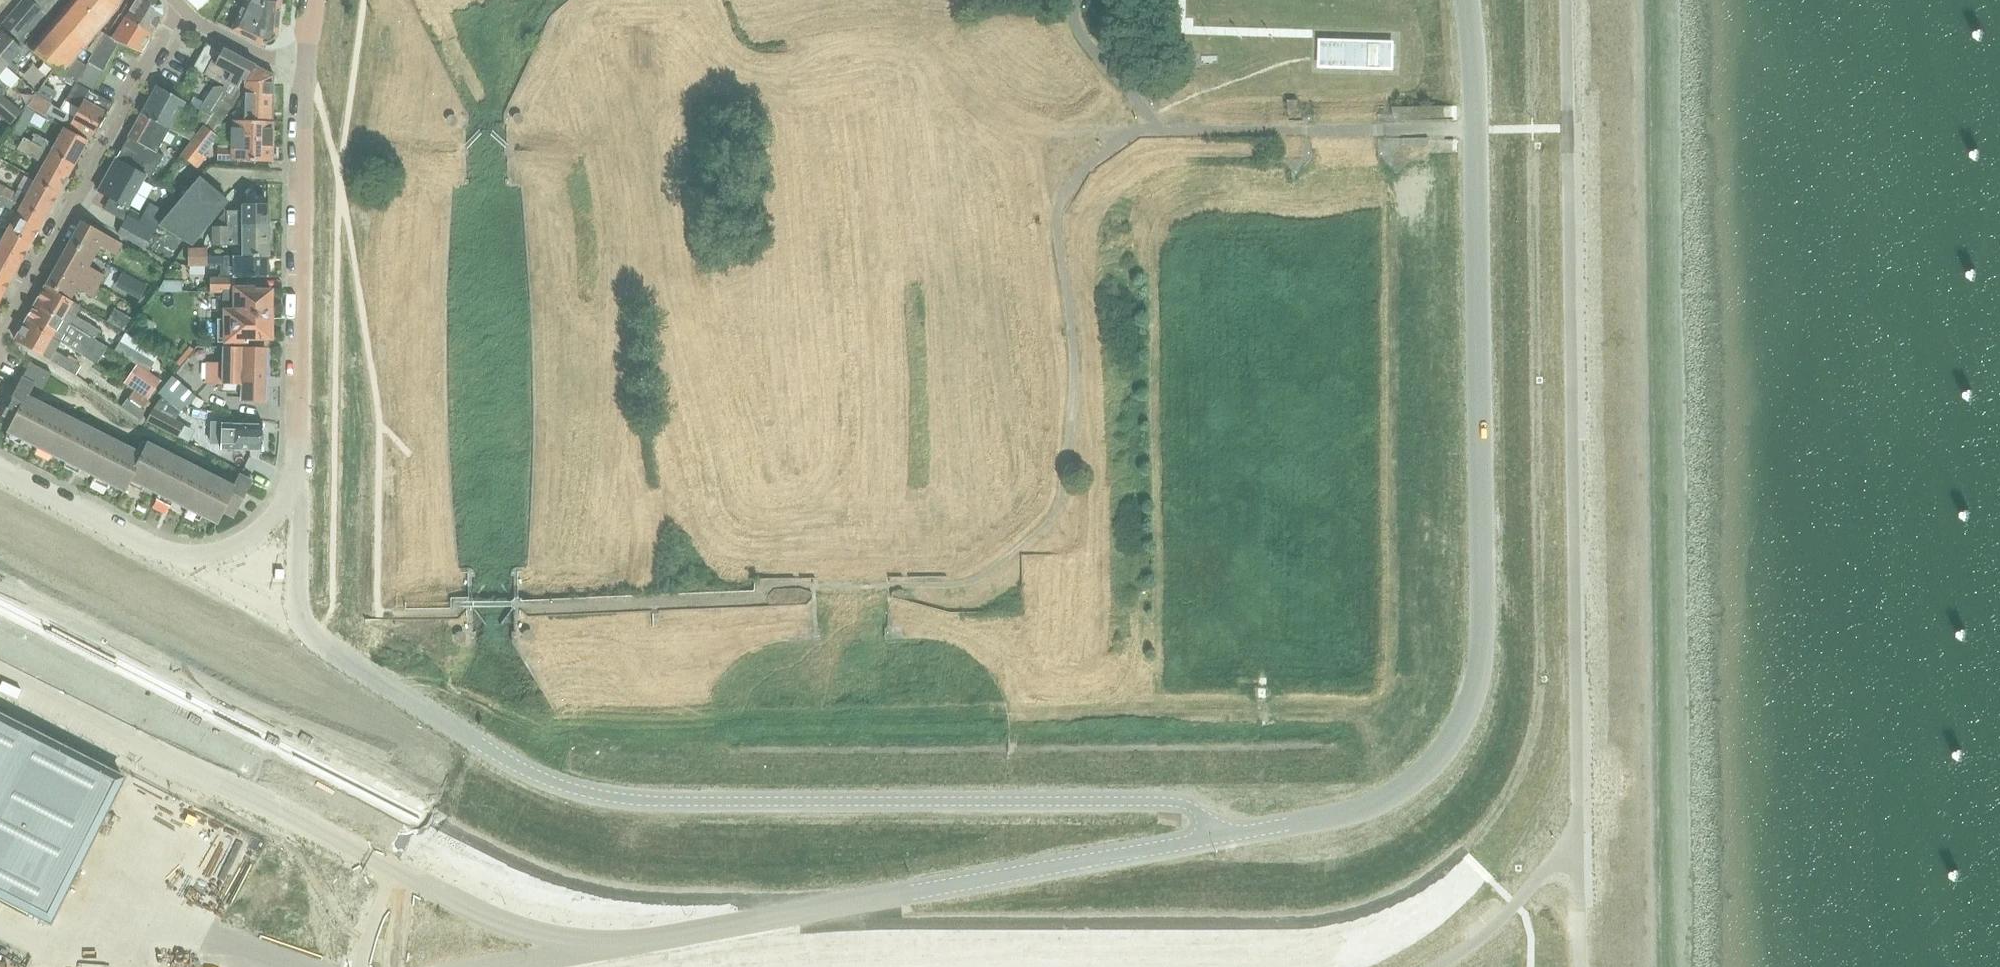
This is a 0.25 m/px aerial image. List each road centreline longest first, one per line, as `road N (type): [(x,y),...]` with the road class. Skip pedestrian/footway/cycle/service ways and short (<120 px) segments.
road 1 (tertiary): [(1218,835),(1395,791),(1463,727),(1477,693),(1475,130),(1467,0)]
road 2 (unclassified): [(1578,850),(1575,0)]
road 3 (unclassified): [(551,782),(657,801),(1169,800),(1197,809),(1218,835)]
road 4 (tertiary): [(581,941),(672,938),(1218,835)]
road 5 (residential): [(237,590),(267,547),(298,465),(311,71)]
road 6 (tertiary): [(400,869),(0,667)]
road 7 (residential): [(0,336),(181,7)]
road 8 (residential): [(237,590),(337,659),(551,782)]
road 9 (tertiary): [(581,941),(488,915),(400,869)]
road 10 (unclassified): [(1578,850),(1551,867),(1493,928),(1436,966)]
road 11 (residential): [(158,553),(0,473)]
road 12 (residential): [(311,71),(270,60),(181,7)]

